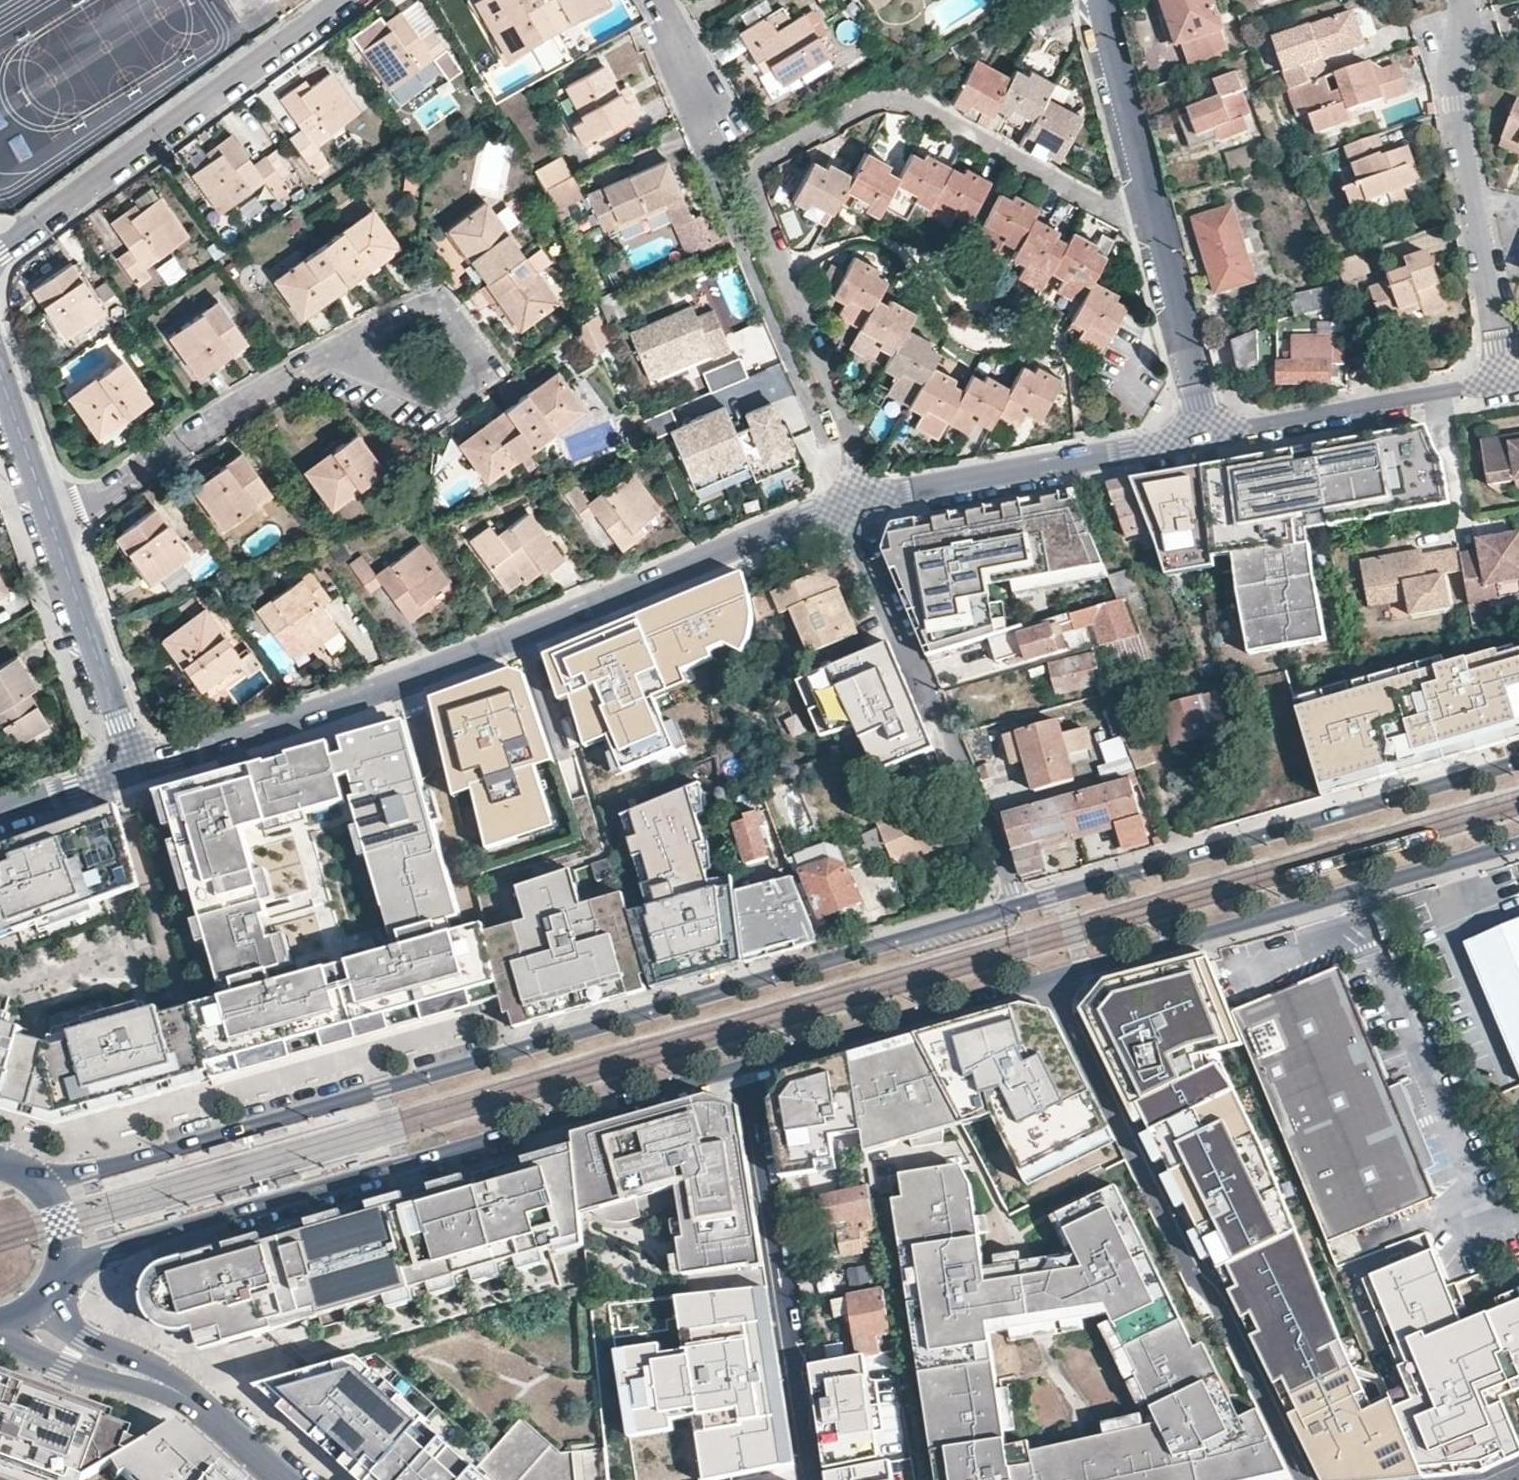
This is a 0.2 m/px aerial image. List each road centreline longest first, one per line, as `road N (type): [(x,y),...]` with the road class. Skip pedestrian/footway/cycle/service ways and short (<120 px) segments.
road 1 (primary): [(1016,906),(89,1171),(31,1176)]
road 2 (residential): [(854,504),(835,421),(758,203),(760,162),(898,98),(1103,204),(1149,202)]
road 3 (primary): [(58,1276),(156,1236),(739,1068)]
road 4 (residential): [(139,774),(753,542)]
road 5 (residential): [(1047,979),(1306,1479)]
road 6 (primary): [(1518,761),(1016,906)]
road 7 (primary): [(1047,979),(1518,844)]
road 8 (residential): [(854,504),(1016,906)]
road 9 (residential): [(0,247),(344,0)]
road 10 (residential): [(739,1068),(811,1479)]
road 11 (residential): [(1507,383),(1453,102),(1451,74),(1467,15),(1461,0)]
road 12 (residential): [(55,528),(327,355),(379,353)]
road 13 (residential): [(854,504),(1208,433)]
road 14 (primary): [(739,1068),(1047,979)]
road 15 (residential): [(1208,433),(1507,383)]
road 16 (residential): [(379,353),(388,382),(413,400),(444,399),(474,366),(471,335),(449,312),(418,308),(391,324)]
road 17 (residential): [(55,528),(139,774)]
road 18 (residential): [(1208,433),(1149,202)]
road 19 (residential): [(1149,202),(1106,0)]
road 20 (tertiary): [(138,1372),(192,1398),(284,1479)]
road 21 (residential): [(0,370),(55,528)]
road 22 (residential): [(655,0),(720,140)]
road 23 (tertiary): [(0,1332),(65,1366),(121,1379),(138,1372)]
road 24 (residential): [(0,813),(139,774)]
road 25 (tertiary): [(138,1372),(127,1356),(62,1320),(47,1295)]

